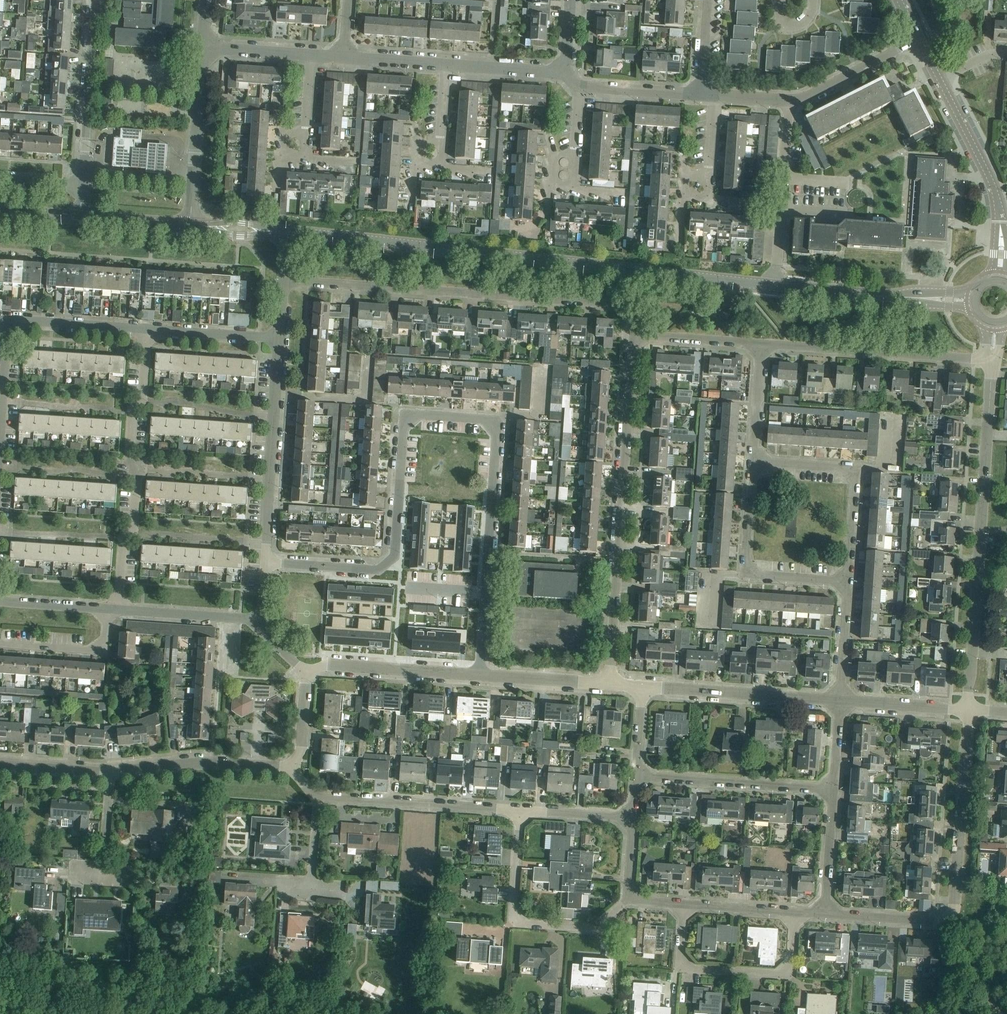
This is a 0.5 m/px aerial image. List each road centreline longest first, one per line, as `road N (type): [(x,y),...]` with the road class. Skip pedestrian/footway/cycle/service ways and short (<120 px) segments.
road 1 (residential): [(264,562),(379,570),(395,556),(404,425),(420,414),(495,424),(480,674)]
road 2 (secondary): [(776,286),(286,232)]
road 3 (unclassified): [(642,329),(617,304),(283,280)]
road 4 (residential): [(609,684),(633,353),(642,329)]
road 5 (tertiary): [(967,710),(992,359)]
road 6 (unclassified): [(119,609),(123,540),(134,529),(129,454),(147,328)]
road 7 (residential): [(631,896),(597,927),(525,924),(514,912),(519,810)]
road 8 (residential): [(992,359),(761,344)]
road 9 (residential): [(796,911),(791,966),(780,975),(690,969),(681,959),(684,904)]
road 10 (residential): [(934,921),(950,918),(955,904),(967,710)]
road 11 (residential): [(264,562),(279,338)]
road 12 (tertiary): [(999,278),(993,186),(939,79)]
road 13 (residential): [(848,582),(750,572),(753,461)]
road 14 (residential): [(848,582),(852,474),(753,461)]
road 15 (residential): [(519,810),(317,796)]
road 16 (tertiary): [(840,701),(642,686)]
road 17 (residential): [(834,790),(636,776)]
road 18 (secondary): [(971,301),(776,286)]
road 19 (residential): [(82,185),(96,0)]
road 20 (tertiary): [(292,768),(212,763),(109,773)]
road 21 (unclassified): [(190,224),(203,47)]
road 22 (tertiary): [(480,674),(330,664),(307,670)]
road 23 (residential): [(919,39),(790,100)]
road 24 (residential): [(147,328),(8,318)]
road 25 (residential): [(0,643),(99,647),(106,608)]
road 26 (residential): [(279,338),(147,328)]
road 27 (tertiary): [(609,684),(480,674)]
road 28 (tertiary): [(967,710),(840,701)]
road 29 (residential): [(825,914),(834,790)]
road 30 (residential): [(702,95),(579,87)]
road 31 (residential): [(565,73),(445,65)]
road 32 (residential): [(761,344),(642,329)]

